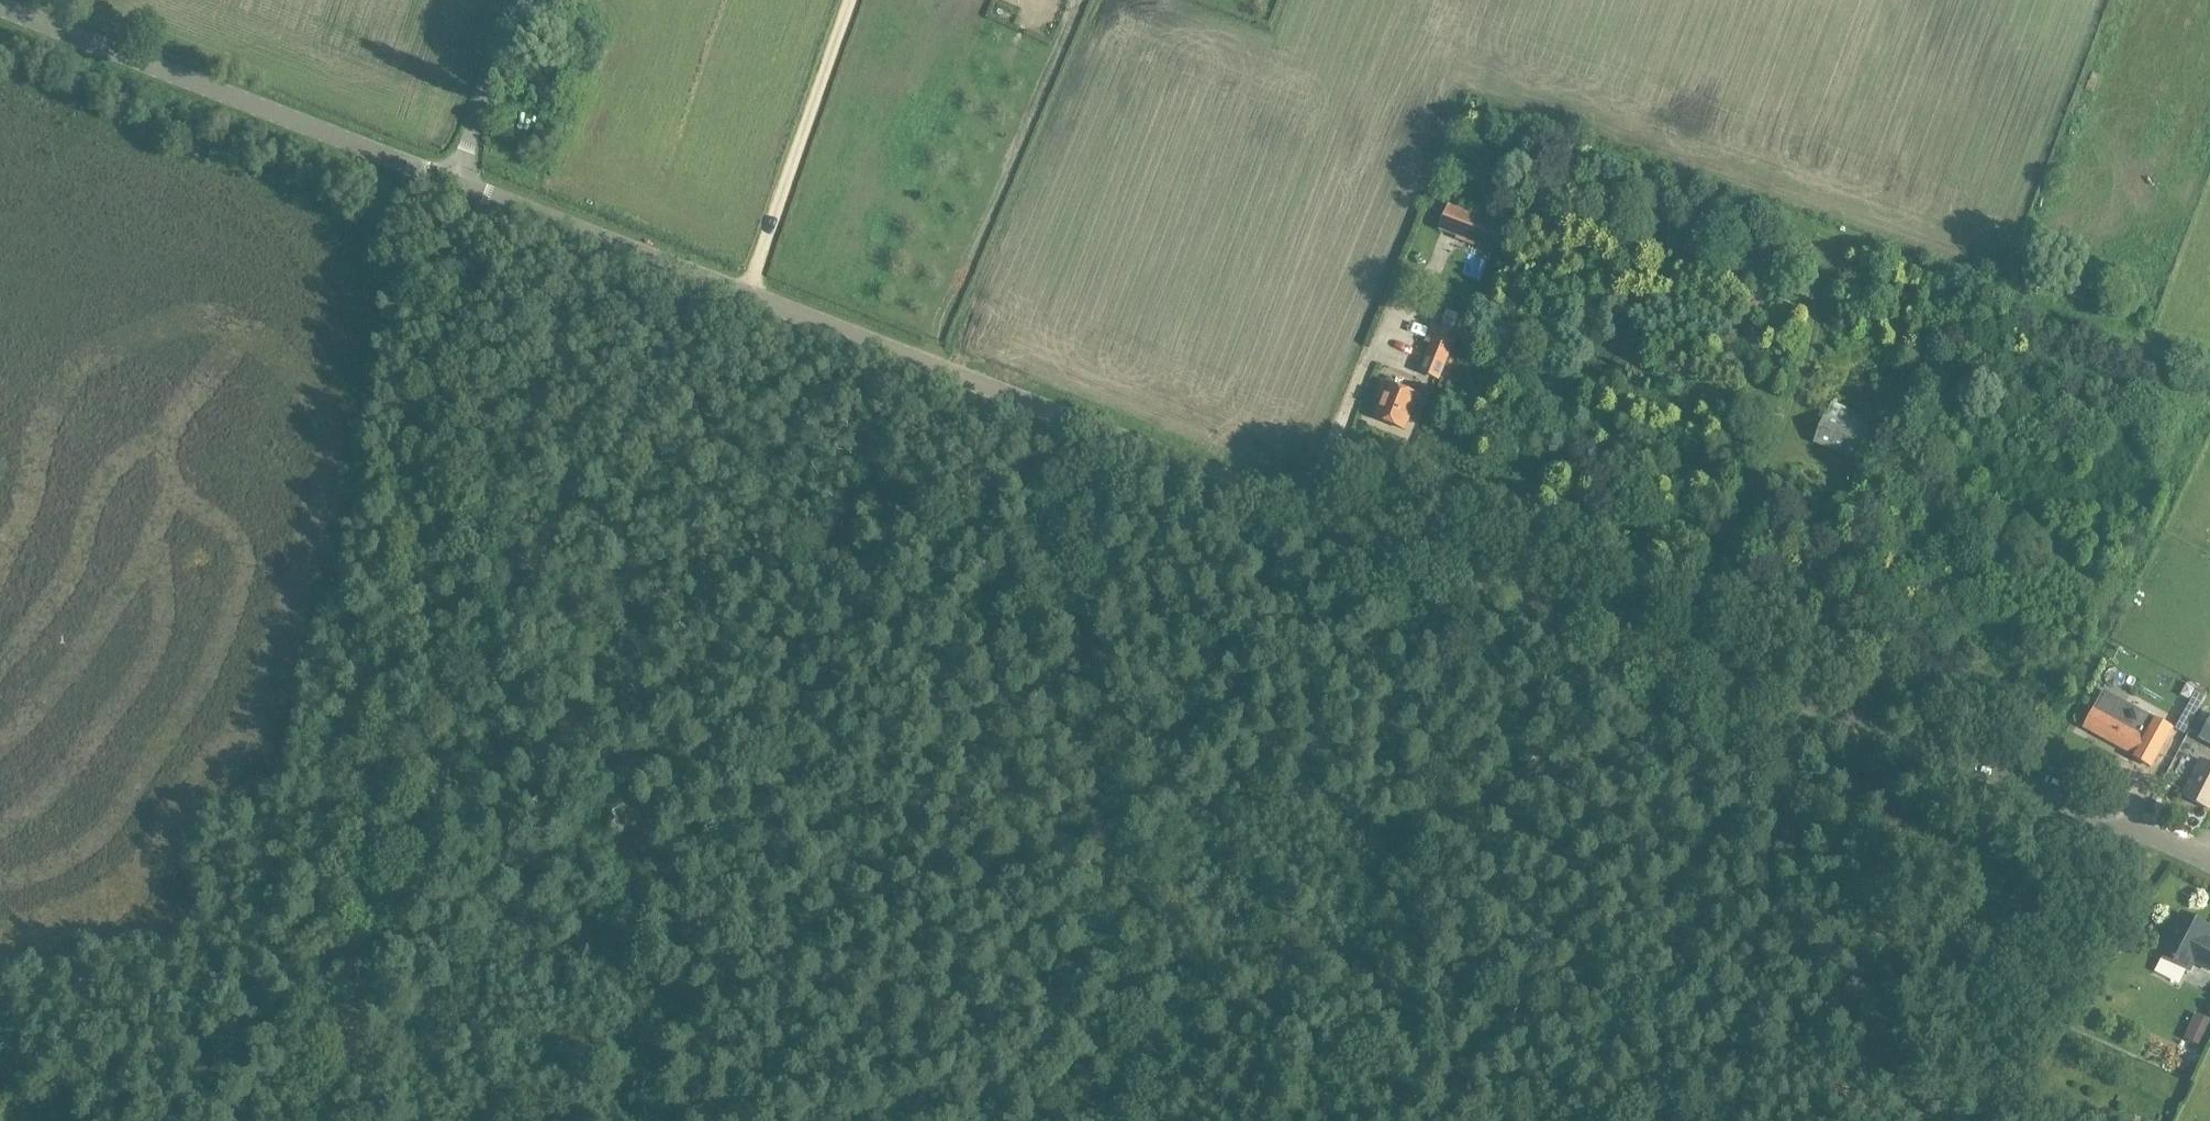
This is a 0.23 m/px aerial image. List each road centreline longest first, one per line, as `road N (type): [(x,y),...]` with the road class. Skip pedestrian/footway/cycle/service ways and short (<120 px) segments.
road 1 (unclassified): [(2209,861),(455,182)]
road 2 (track): [(455,182),(461,312),(407,597),(333,1120)]
road 3 (unclassified): [(455,182),(0,6)]
road 4 (unclassified): [(455,182),(517,0)]

